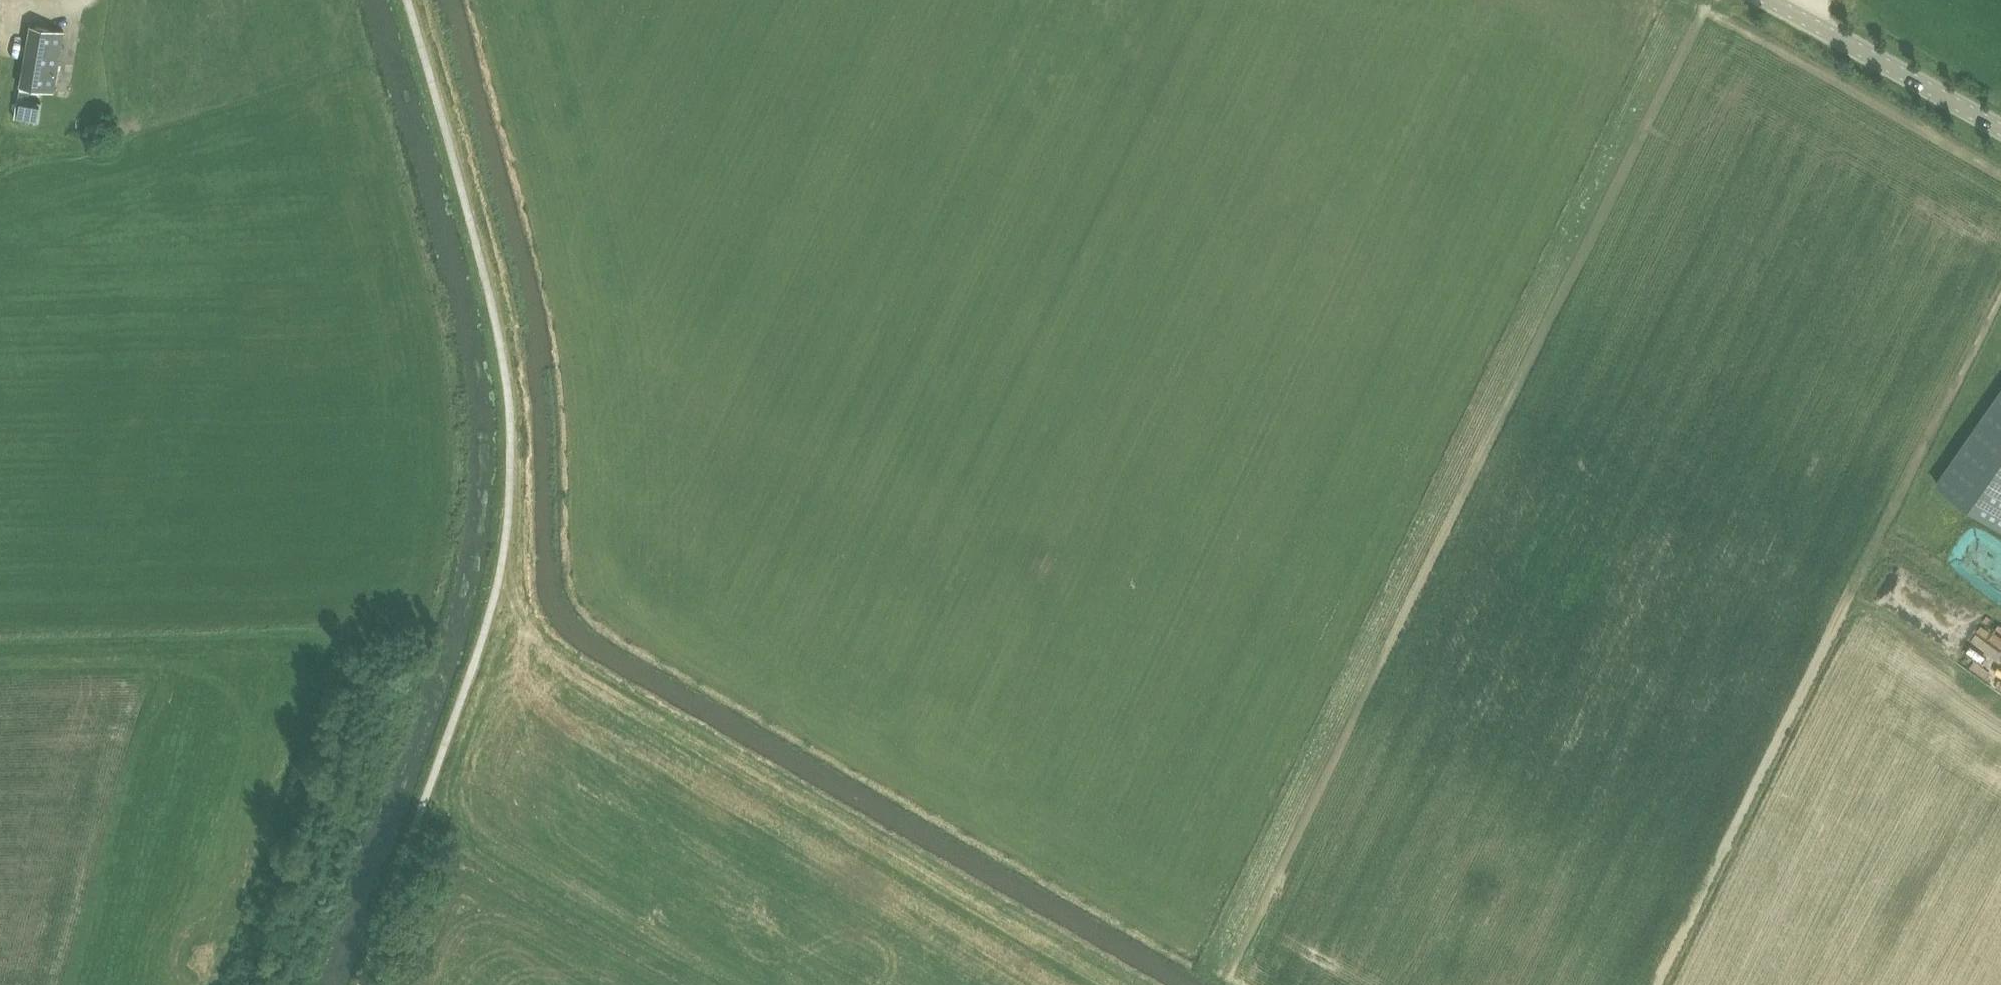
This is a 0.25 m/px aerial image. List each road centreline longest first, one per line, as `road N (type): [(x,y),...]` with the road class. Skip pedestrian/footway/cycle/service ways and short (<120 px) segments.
road 1 (tertiary): [(2000,130),(1769,0)]

